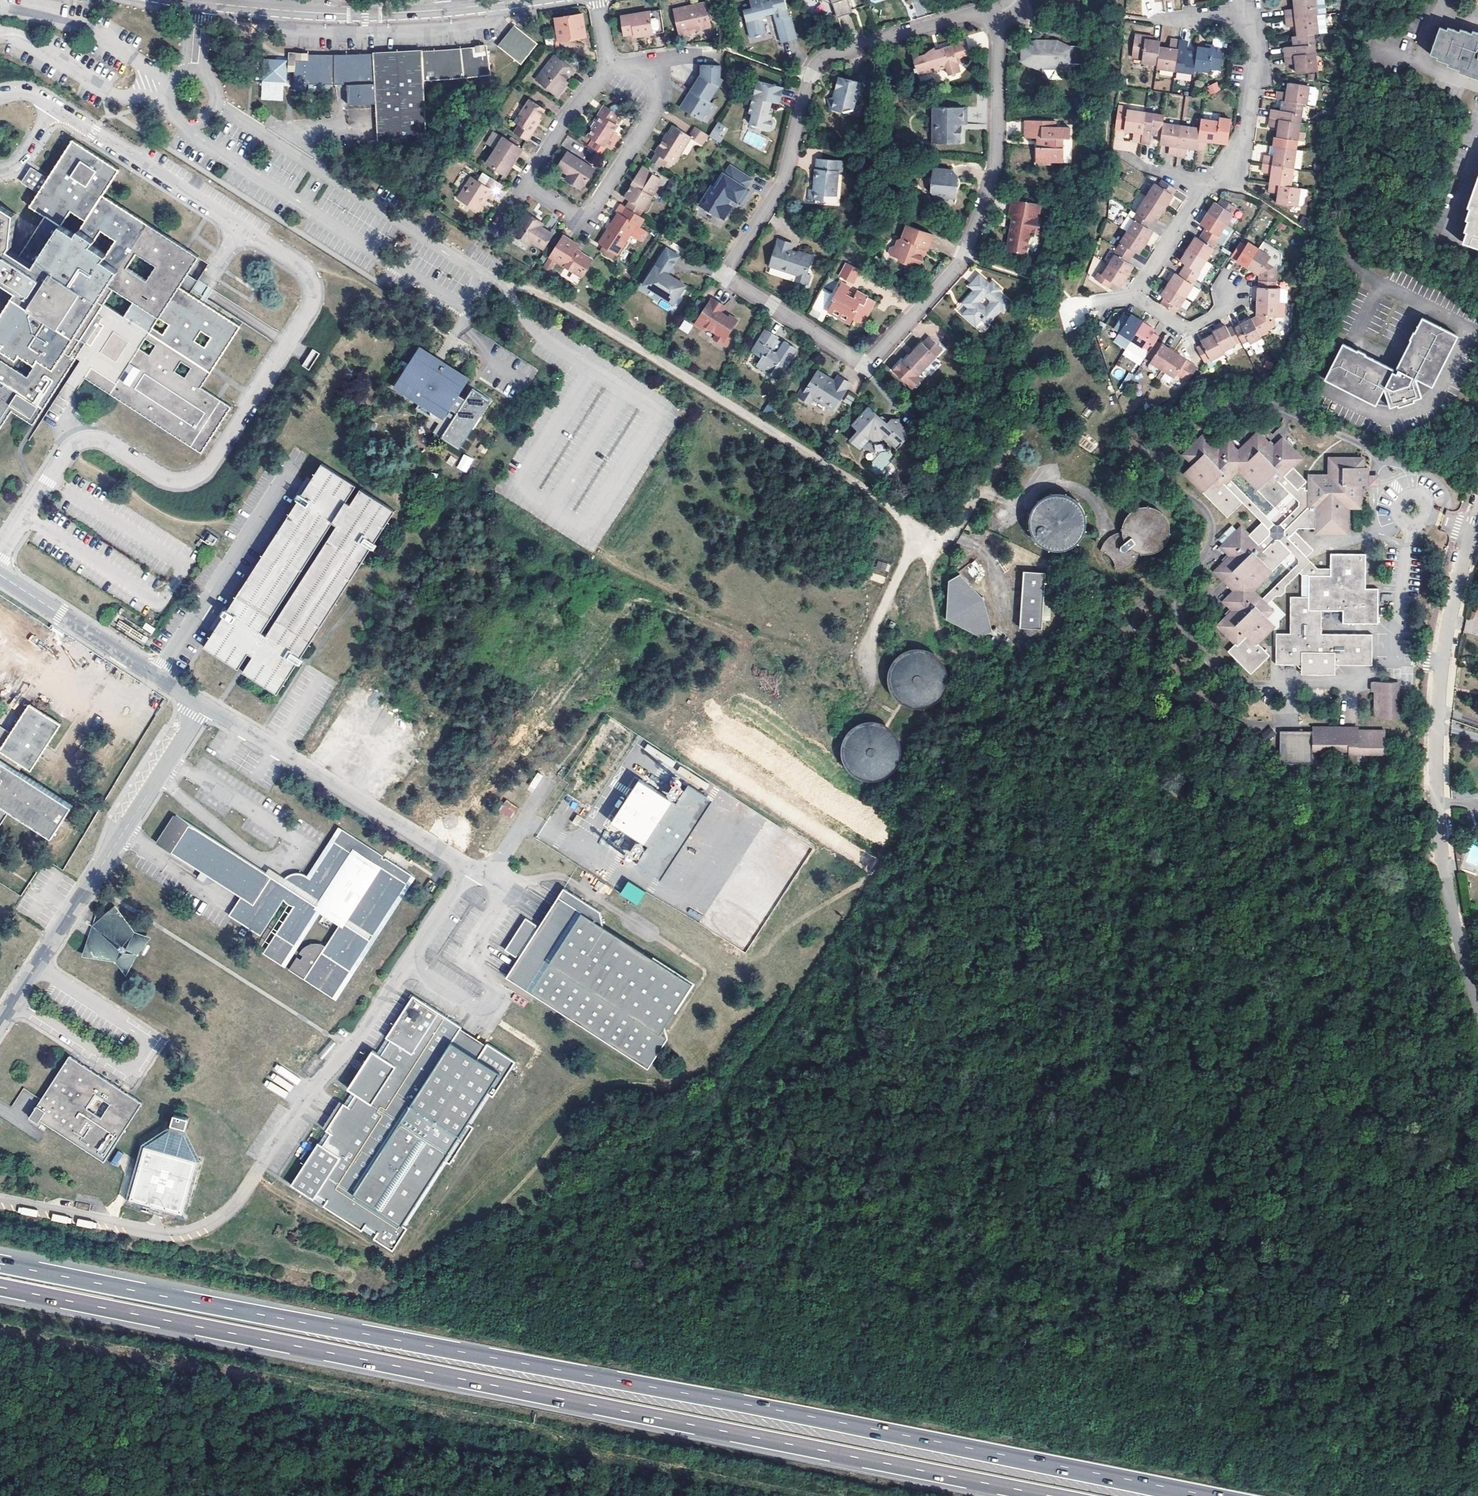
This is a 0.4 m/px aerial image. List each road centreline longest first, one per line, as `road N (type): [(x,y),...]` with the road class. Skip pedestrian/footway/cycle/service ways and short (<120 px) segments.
road 1 (motorway): [(1195,1495),(0,1264)]
road 2 (motorway): [(0,1290),(1051,1495)]
road 3 (residential): [(991,21),(968,14),(818,61),(784,180),(729,267),(732,280),(857,361),(873,360),(965,256),(996,166),(997,28)]
road 4 (track): [(512,290),(540,289),(933,533),(953,532),(988,484)]
road 5 (residential): [(1477,517),(1454,592),(1436,748),(1443,860),(1477,1039)]
road 6 (tertiary): [(187,0),(322,13),(452,9)]
road 7 (residential): [(531,183),(575,217),(591,214),(658,108),(657,82),(642,68)]
road 8 (residential): [(1240,11),(1256,61),(1245,131),(1227,171),(1203,188)]
road 9 (residential): [(608,65),(531,183)]
road 10 (residential): [(1203,188),(1135,296)]
road 11 (residential): [(1445,0),(1421,62),(1477,86)]
road 12 (residential): [(1135,296),(1189,327),(1221,311),(1232,288)]

